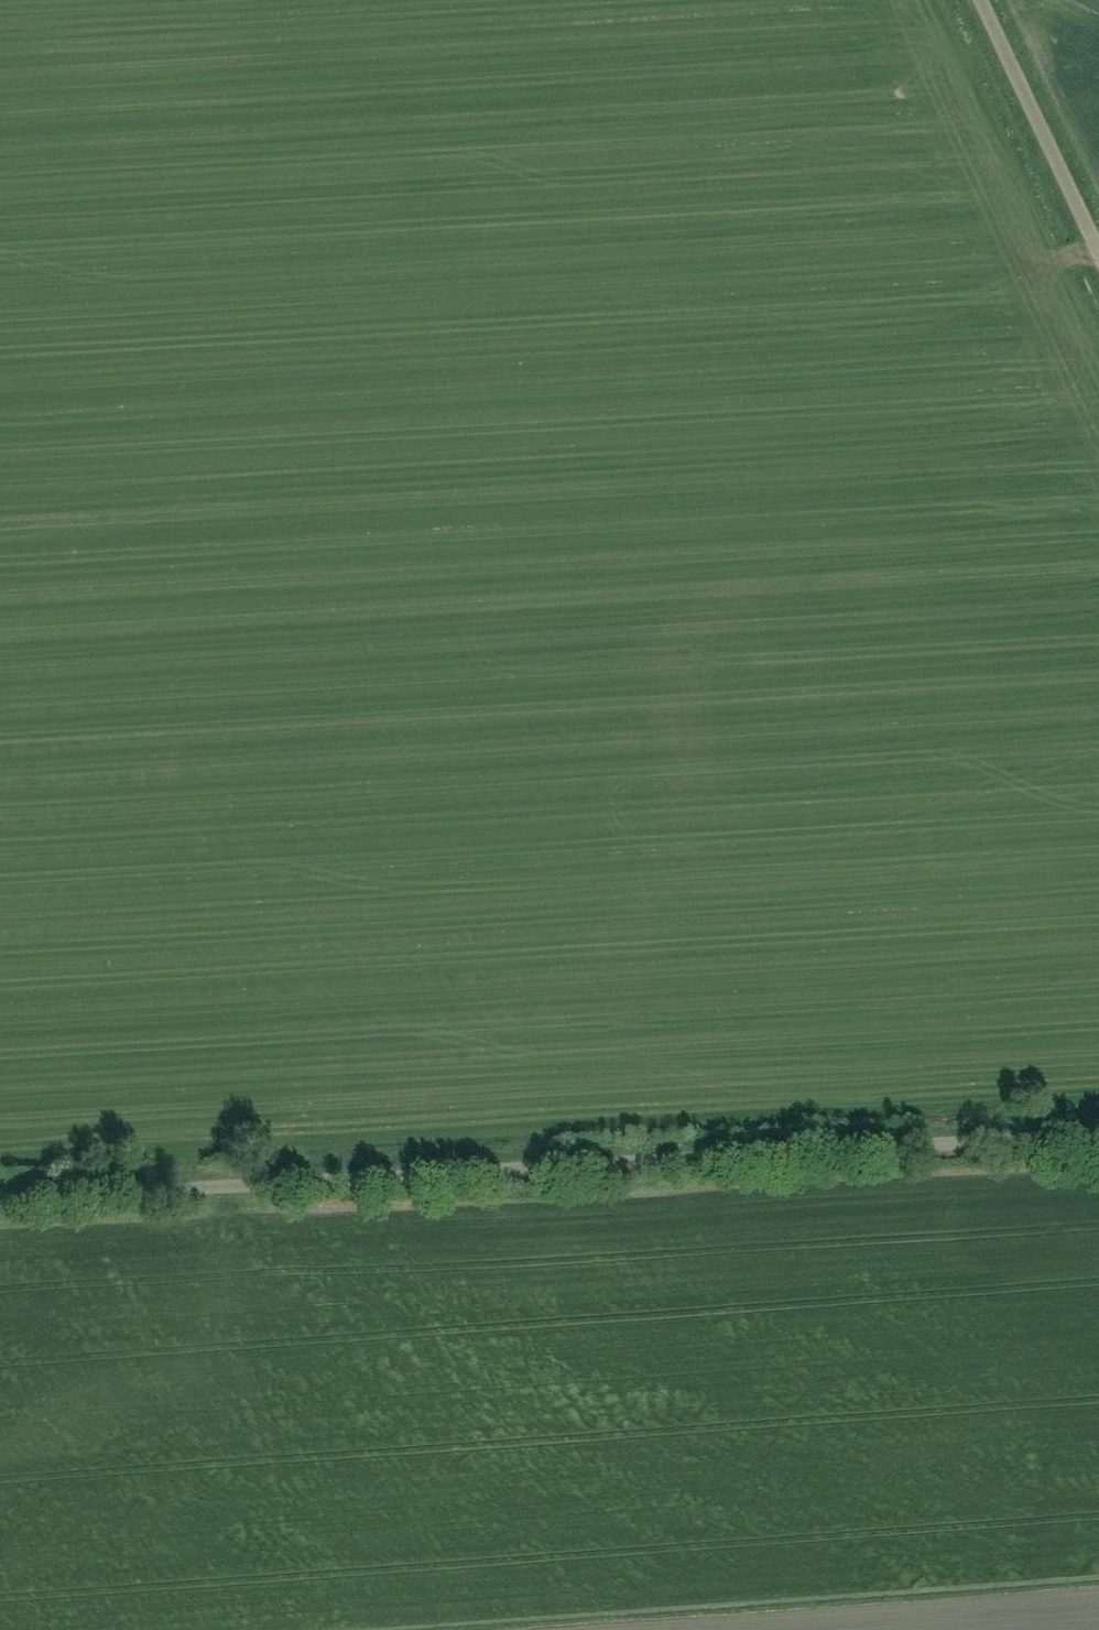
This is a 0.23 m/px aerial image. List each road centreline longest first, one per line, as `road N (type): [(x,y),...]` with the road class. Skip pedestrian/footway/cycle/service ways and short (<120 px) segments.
road 1 (residential): [(1098,1127),(0,1193)]
road 2 (residential): [(1098,254),(980,0)]

